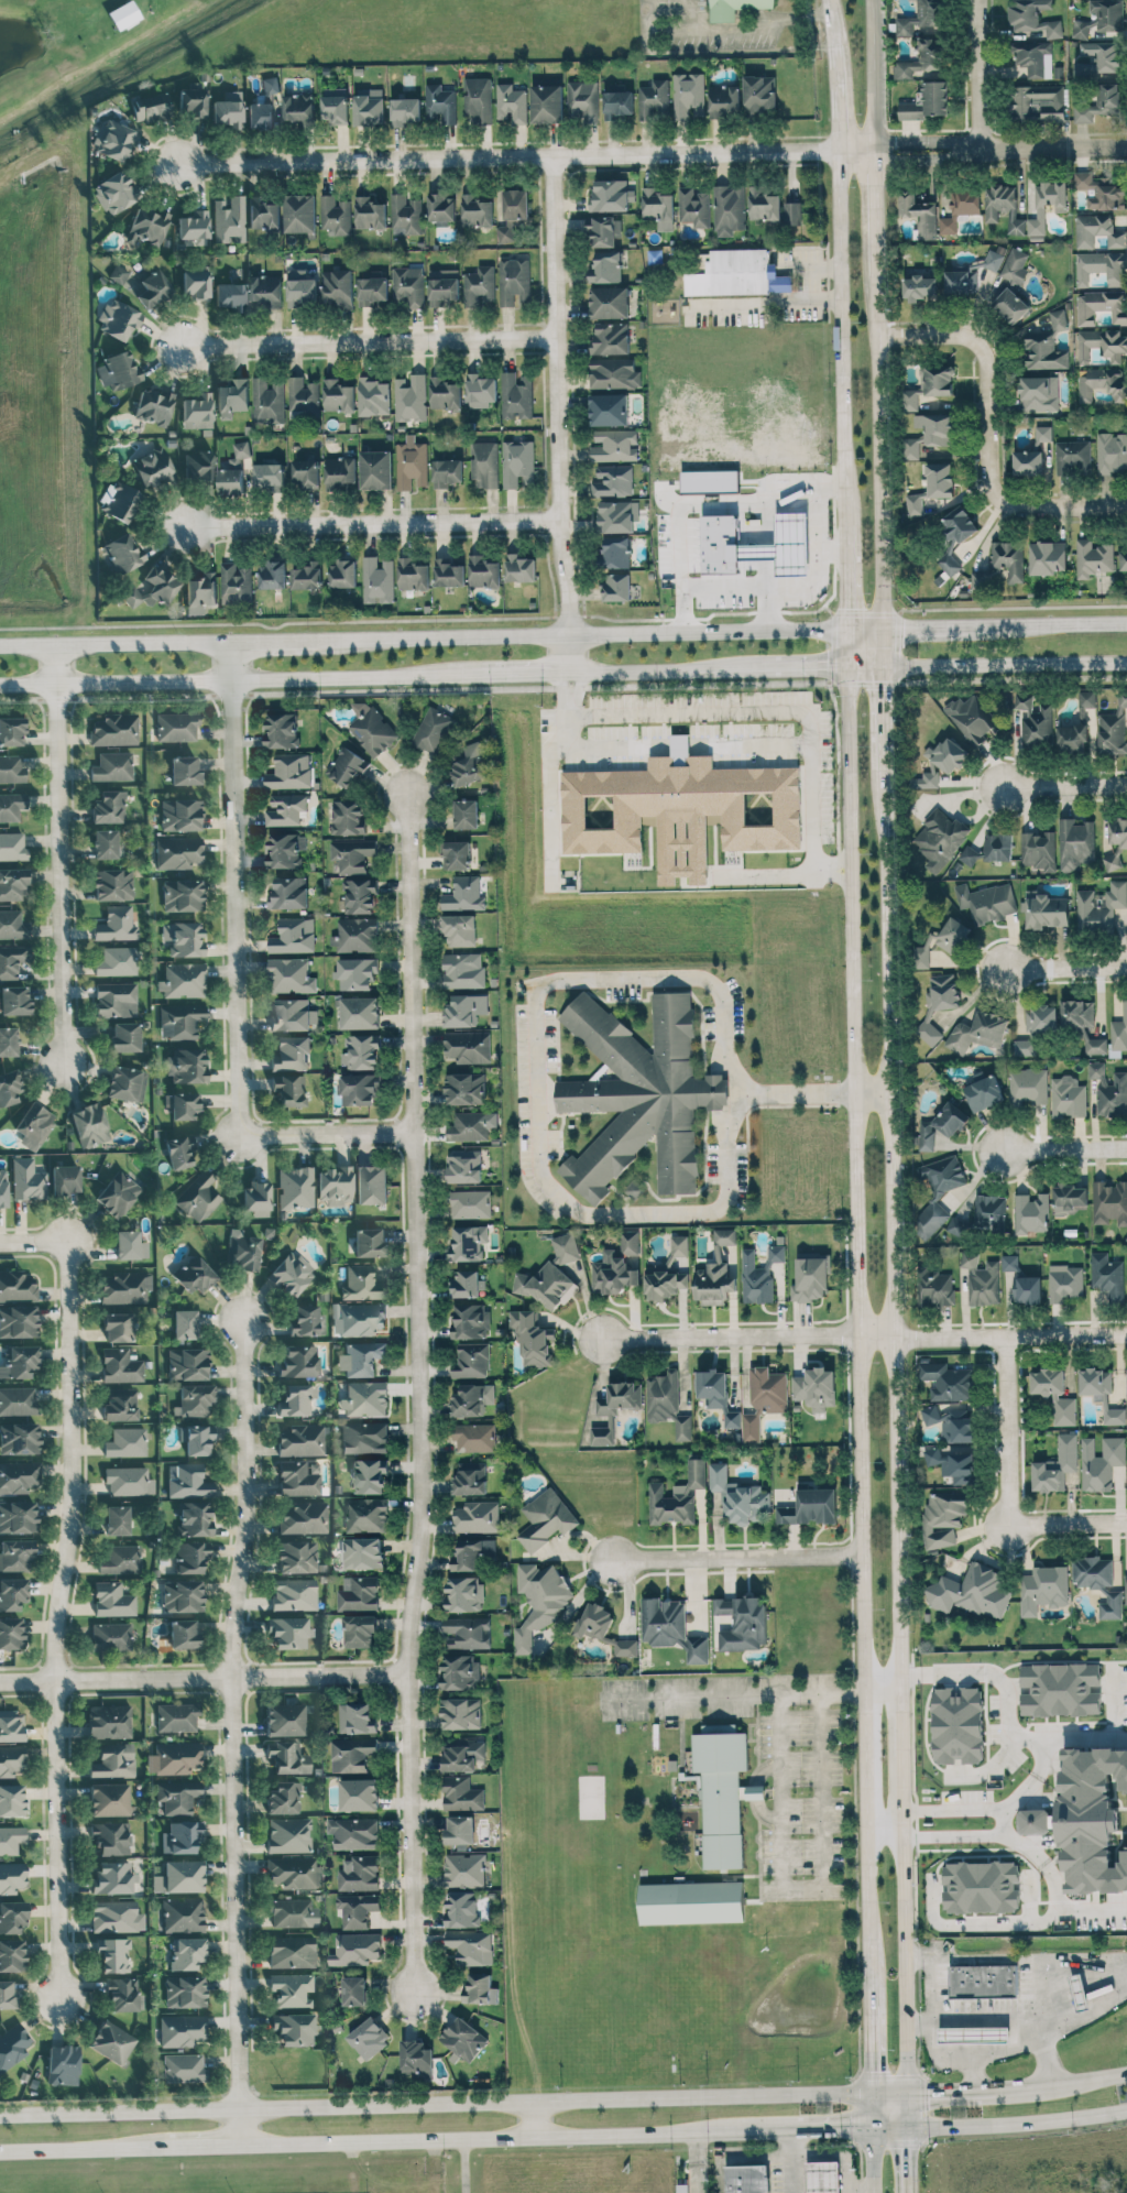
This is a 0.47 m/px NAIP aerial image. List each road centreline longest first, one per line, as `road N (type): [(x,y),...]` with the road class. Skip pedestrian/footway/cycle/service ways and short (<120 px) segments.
road 1 (residential): [(414,1992),(412,1633),(424,1448),(407,794)]
road 2 (secondary): [(847,628),(865,1813)]
road 3 (secondary): [(902,1691),(884,768)]
road 4 (secondary): [(872,2099),(0,2128)]
road 5 (residential): [(237,2145),(242,2007),(233,1635),(250,1506),(243,1312)]
road 6 (residential): [(0,1242),(68,1241),(75,1499),(57,1614),(61,1998)]
road 7 (residential): [(873,149),(178,165)]
road 8 (residential): [(411,1134),(239,1136),(233,641)]
road 9 (secondary): [(882,626),(319,640)]
road 10 (secondary): [(237,2145),(788,2130)]
road 11 (secondary): [(828,0),(845,527)]
road 12 (residential): [(609,1338),(1126,1330)]
road 13 (residential): [(559,159),(569,675)]
road 14 (secondary): [(0,686),(455,677)]
road 15 (residential): [(56,644),(66,1063)]
road 16 (residential): [(0,1681),(412,1679)]
road 17 (residential): [(1126,506),(1010,509),(992,491),(987,472),(985,353),(953,336),(876,337)]
road 18 (residential): [(559,343),(182,343)]
road 19 (residential): [(560,515),(187,526)]
road 20 (secondary): [(882,626),(875,273)]
road 21 (secondary): [(907,2099),(905,1834)]
road 22 (residential): [(873,149),(1126,138)]
road 23 (residential): [(860,1554),(611,1561)]
road 24 (residential): [(1126,625),(882,626)]
road 25 (residential): [(883,667),(1126,661)]
road 26 (secondary): [(233,641),(0,645)]
road 27 (secondary): [(908,2128),(1126,2109)]
road 28 (residential): [(1039,1524),(1014,1524),(1010,1333)]
road 29 (secondary): [(569,675),(769,670)]
road 30 (secondary): [(0,2149),(165,2147)]
road 31 (secondary): [(873,149),(872,0)]
road 32 (residential): [(985,142),(980,0)]
road 33 (secondary): [(866,1835),(869,1976)]
road 34 (residential): [(1126,784),(993,789)]
road 35 (secondary): [(875,273),(873,149)]
road 36 (residential): [(1126,1147),(1002,1147)]
road 37 (secondary): [(1030,2087),(907,2099)]
road 38 (secondary): [(869,1976),(872,2099)]
road 39 (residential): [(1006,969),(1126,966)]

